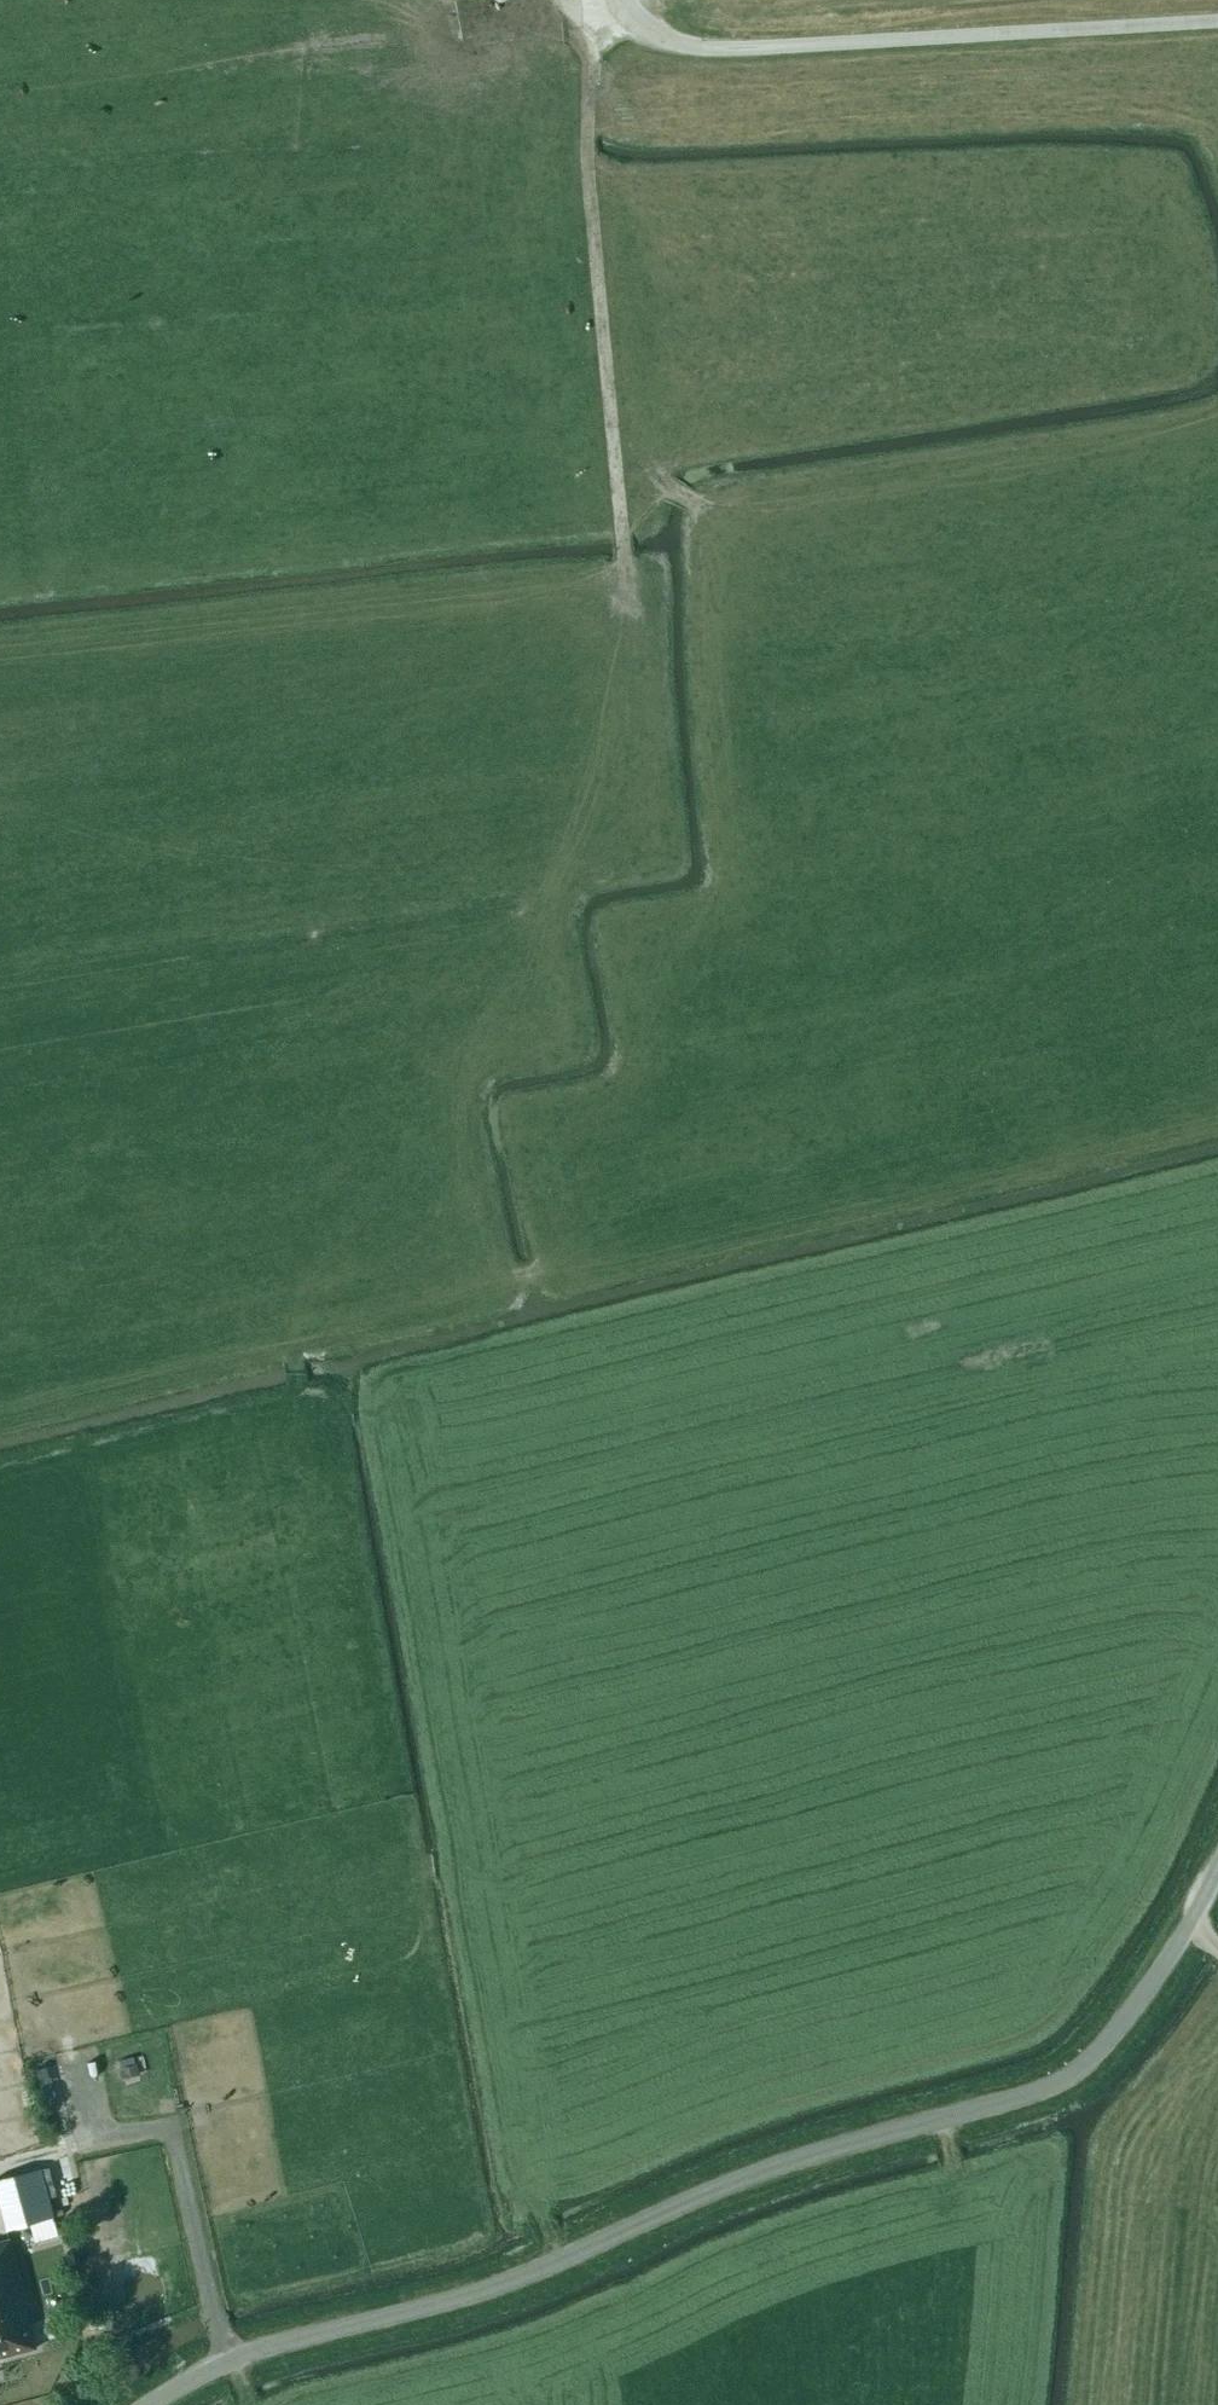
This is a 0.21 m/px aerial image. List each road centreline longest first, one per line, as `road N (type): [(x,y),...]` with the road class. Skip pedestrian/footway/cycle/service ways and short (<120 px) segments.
road 1 (unclassified): [(149,2404),(229,2361),(526,2274),(772,2167),(1061,2080),(1127,2016),(1217,1868)]
road 2 (unclassified): [(1217,21),(740,49),(667,41),(635,24),(619,3)]

